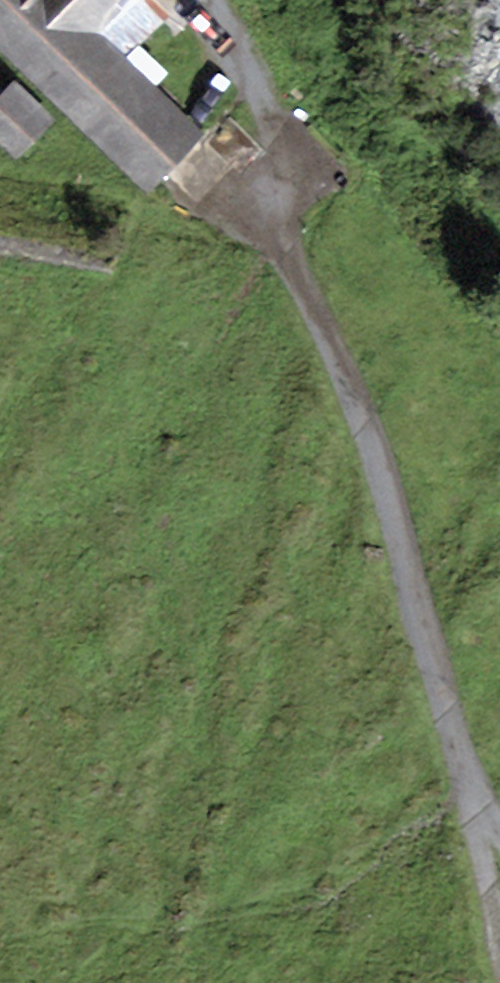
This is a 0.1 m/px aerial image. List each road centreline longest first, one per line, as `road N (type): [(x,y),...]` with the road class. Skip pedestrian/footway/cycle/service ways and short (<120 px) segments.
road 1 (track): [(276,187),(318,317),(382,461),(471,805),(499,845)]
road 2 (track): [(206,0),(276,187)]
road 3 (track): [(471,805),(499,956)]

